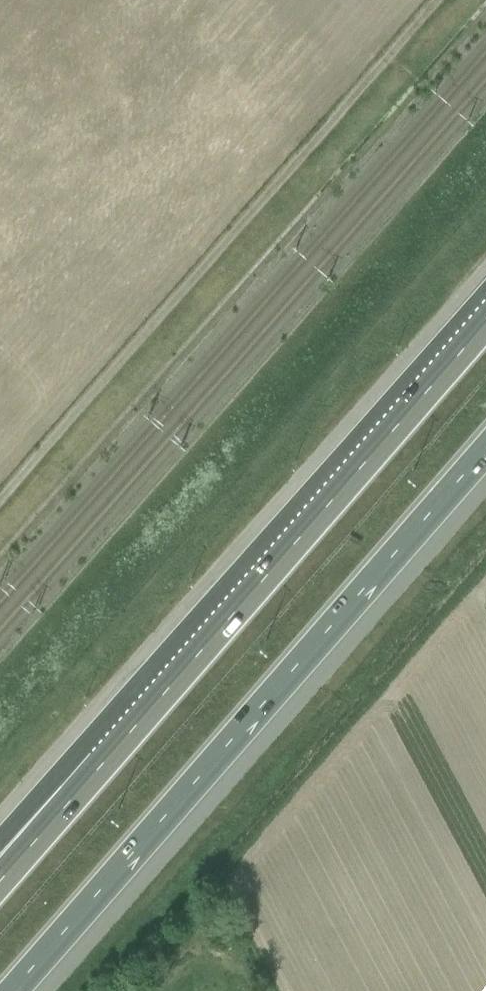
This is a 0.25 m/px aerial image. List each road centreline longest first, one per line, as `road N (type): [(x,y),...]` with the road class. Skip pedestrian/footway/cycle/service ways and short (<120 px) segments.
road 1 (motorway): [(16,990),(485,451)]
road 2 (motorway): [(485,319),(237,596)]
road 3 (motorway): [(237,596),(0,872)]
road 4 (motorway): [(237,596),(184,629),(0,838)]

